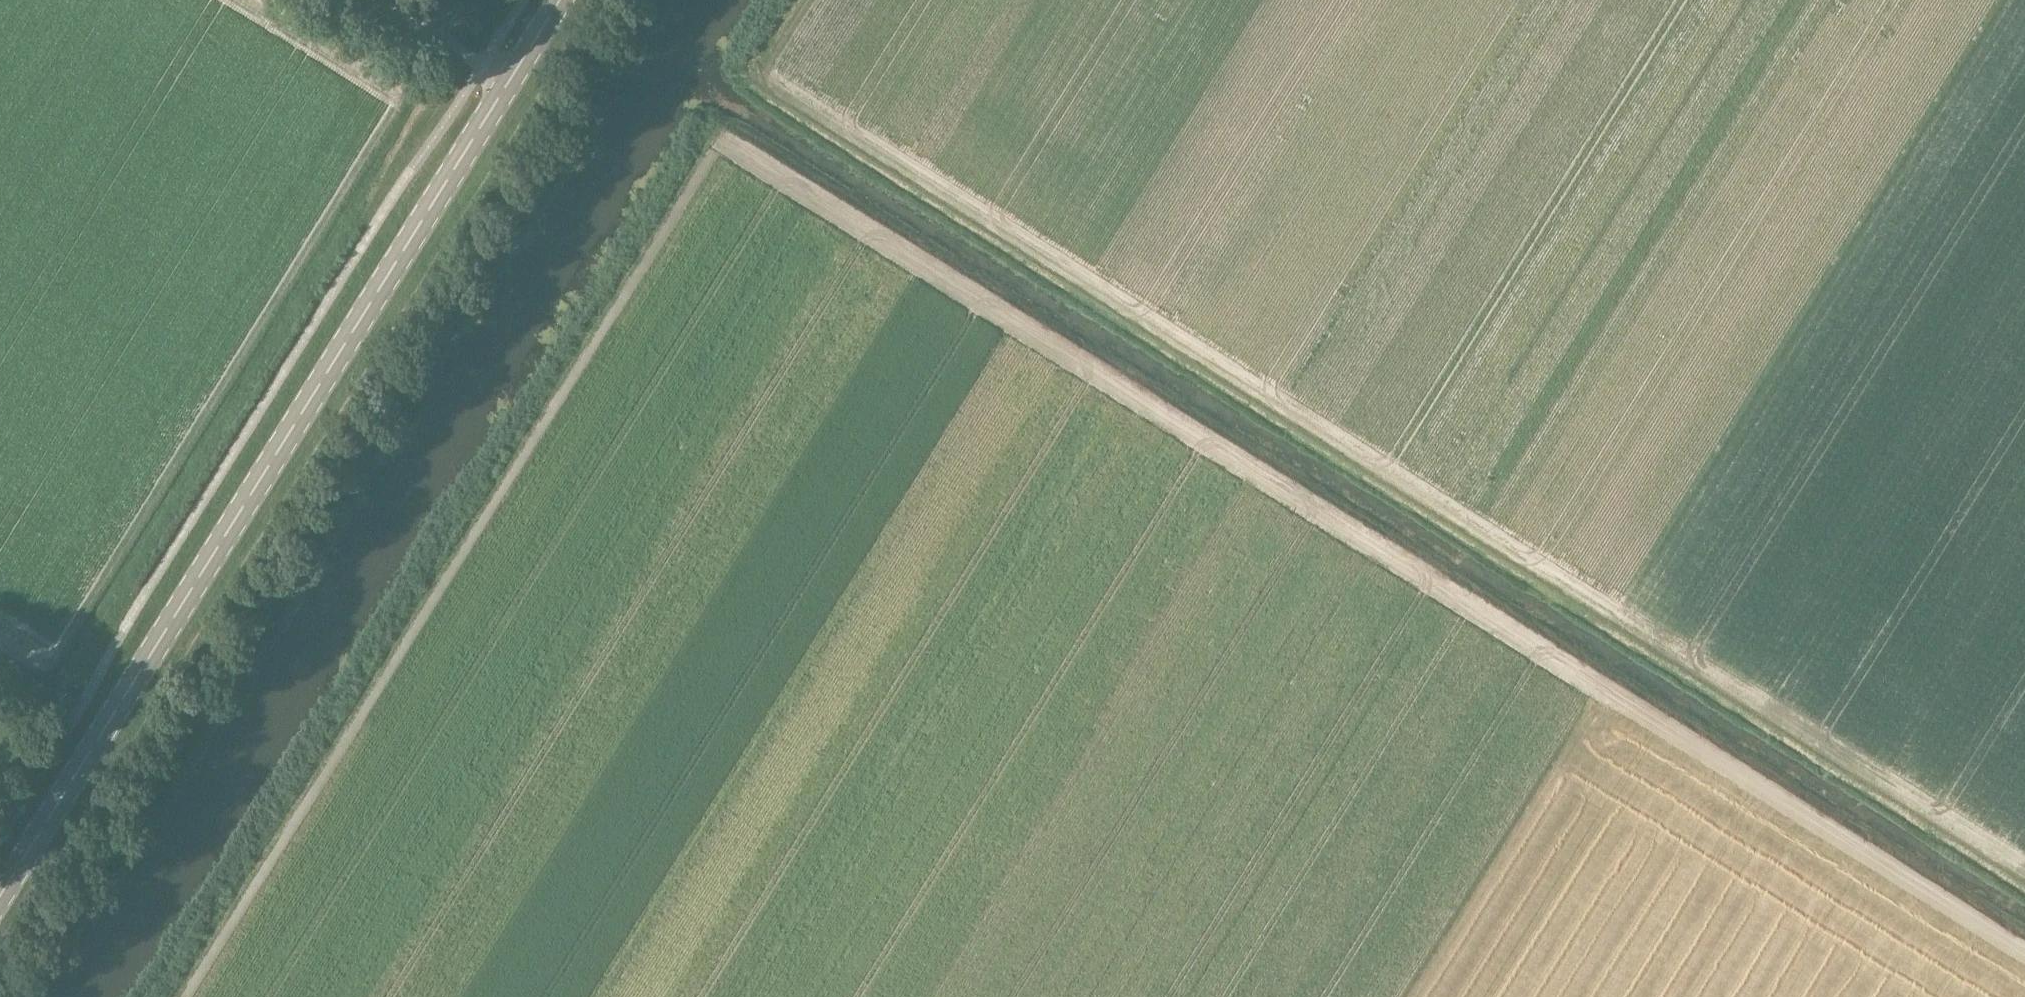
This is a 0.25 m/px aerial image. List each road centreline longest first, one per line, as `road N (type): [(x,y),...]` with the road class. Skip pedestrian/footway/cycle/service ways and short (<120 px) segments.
road 1 (secondary): [(0,895),(559,0)]

